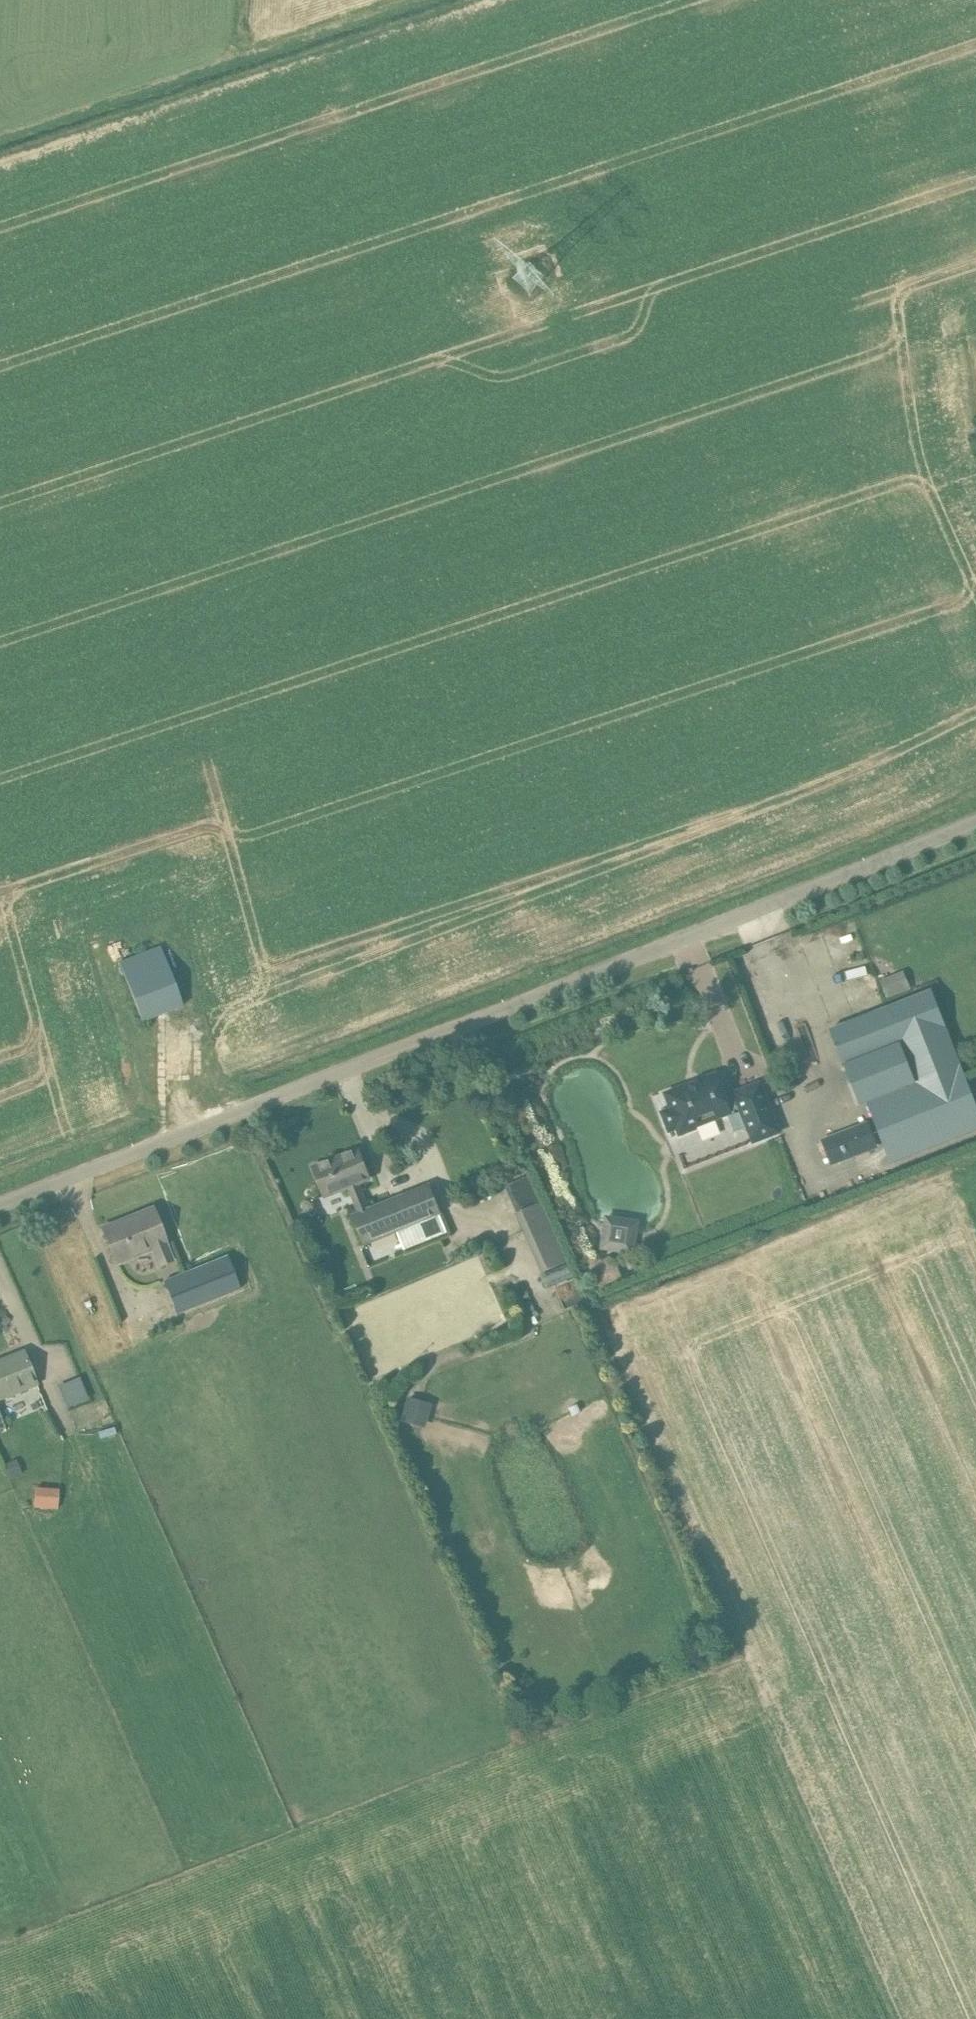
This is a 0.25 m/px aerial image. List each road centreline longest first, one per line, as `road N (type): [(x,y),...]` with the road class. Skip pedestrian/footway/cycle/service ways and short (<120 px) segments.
road 1 (unclassified): [(0,1200),(975,814)]

